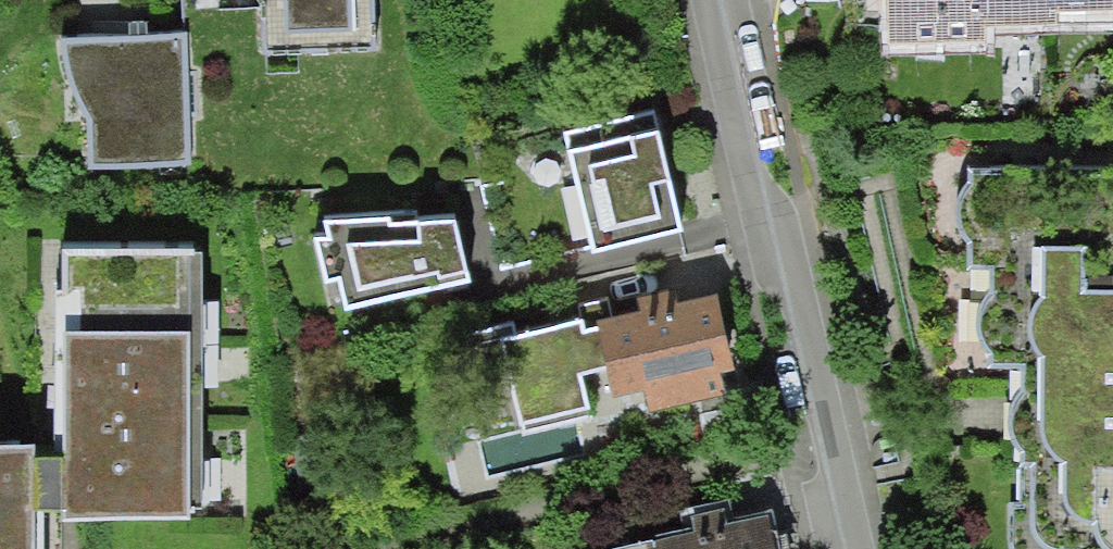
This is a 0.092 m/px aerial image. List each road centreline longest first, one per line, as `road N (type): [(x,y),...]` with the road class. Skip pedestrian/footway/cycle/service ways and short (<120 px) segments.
road 1 (residential): [(844,548),(808,364),(716,0)]

